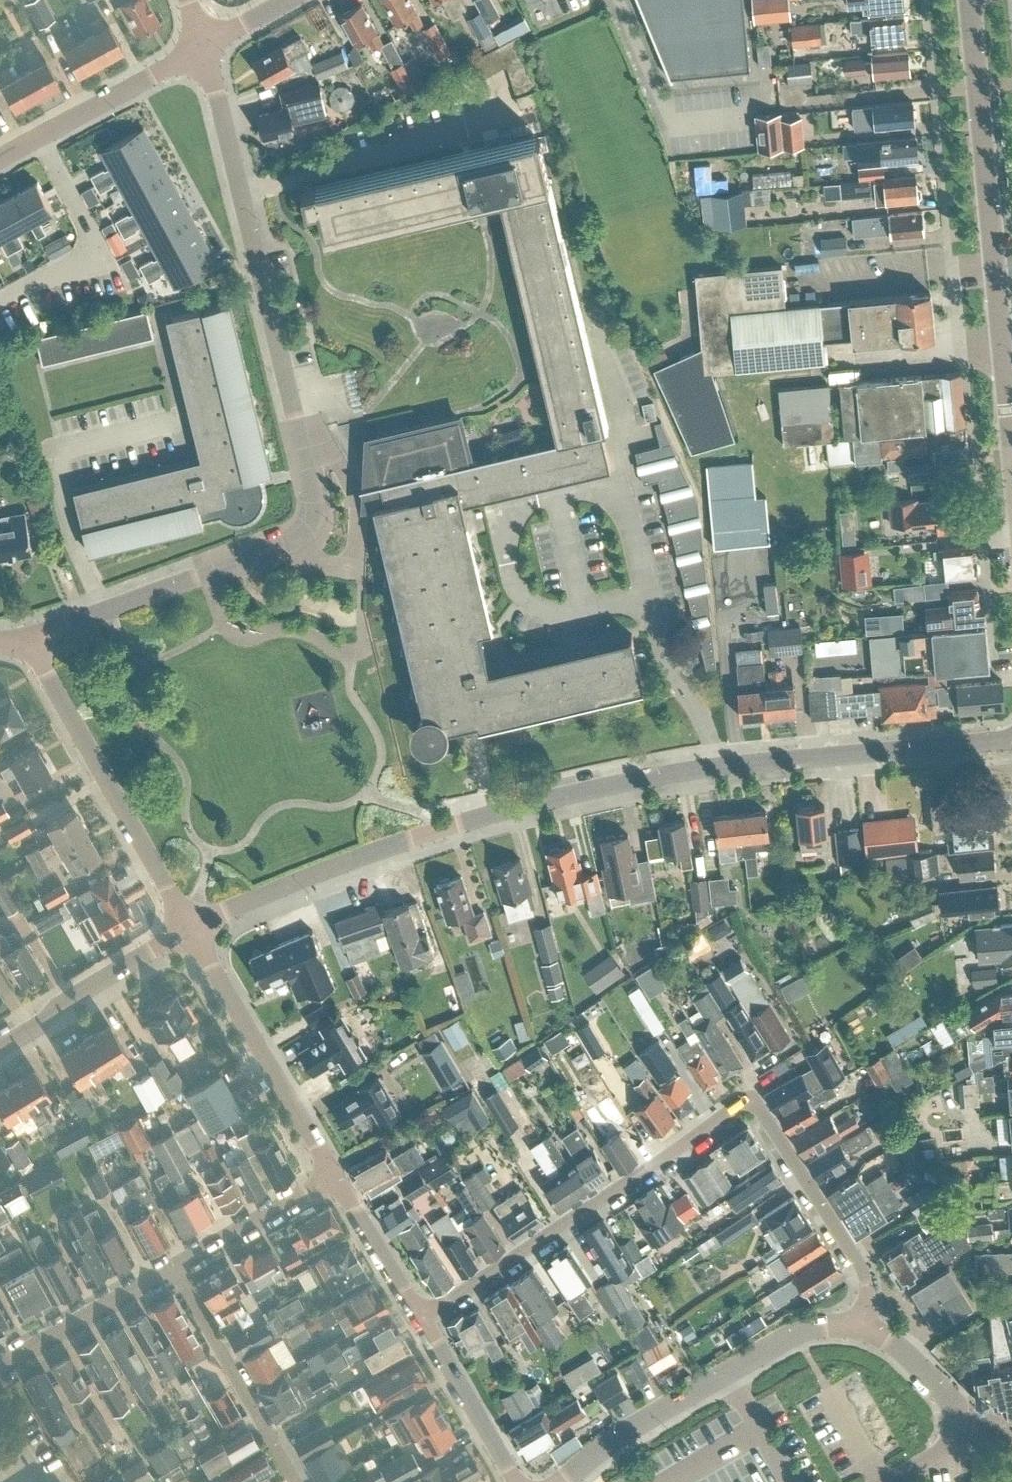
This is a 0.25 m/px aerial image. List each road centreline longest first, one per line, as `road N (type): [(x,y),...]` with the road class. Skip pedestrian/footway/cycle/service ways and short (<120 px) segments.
road 1 (residential): [(190,928),(379,846),(527,802),(720,763),(1011,735)]
road 2 (residential): [(25,640),(285,541),(315,515),(204,46)]
road 3 (residential): [(421,1314),(739,1104),(759,1112),(857,1256),(866,1287),(861,1327)]
road 4 (residential): [(1011,445),(966,0)]
road 5 (residential): [(558,1481),(666,1404),(795,1331),(861,1327)]
road 6 (residential): [(190,928),(25,640)]
road 7 (residential): [(190,928),(333,1176)]
road 8 (residential): [(293,1481),(168,1268)]
road 9 (residential): [(0,154),(204,46)]
road 10 (residential): [(0,1048),(190,928)]
road 11 (residential): [(0,1374),(168,1268)]
road 12 (residential): [(421,1314),(519,1481)]
road 13 (residential): [(168,1268),(333,1176)]
road 14 (residential): [(333,1176),(421,1314)]
road 15 (residential): [(861,1327),(926,1371),(957,1419)]

